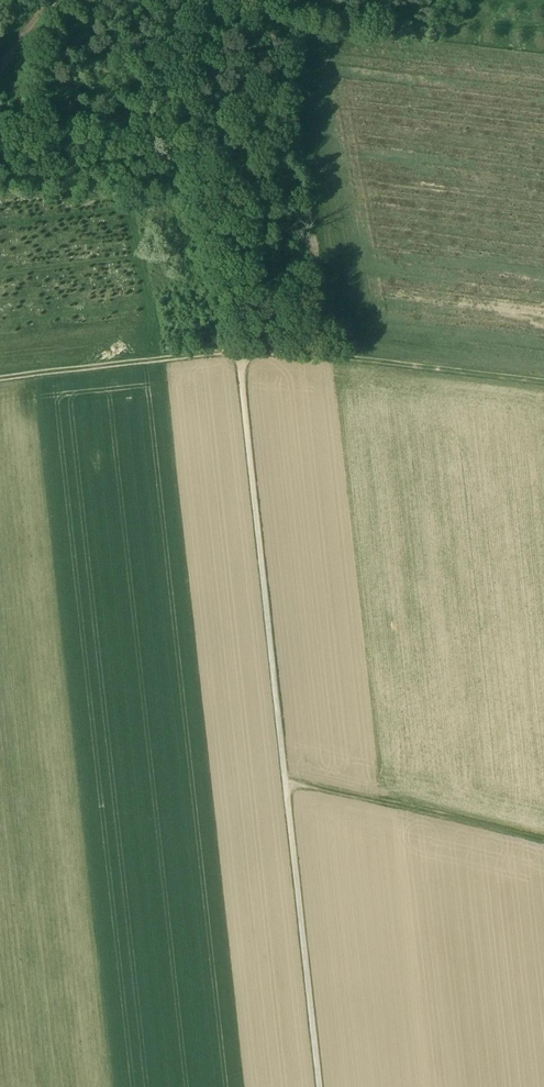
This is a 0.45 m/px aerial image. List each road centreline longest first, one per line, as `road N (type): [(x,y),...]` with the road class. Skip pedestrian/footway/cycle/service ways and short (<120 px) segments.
road 1 (track): [(320,1086),(245,351)]
road 2 (track): [(245,351),(543,383)]
road 3 (track): [(293,791),(543,851)]
road 4 (track): [(0,379),(245,351)]

